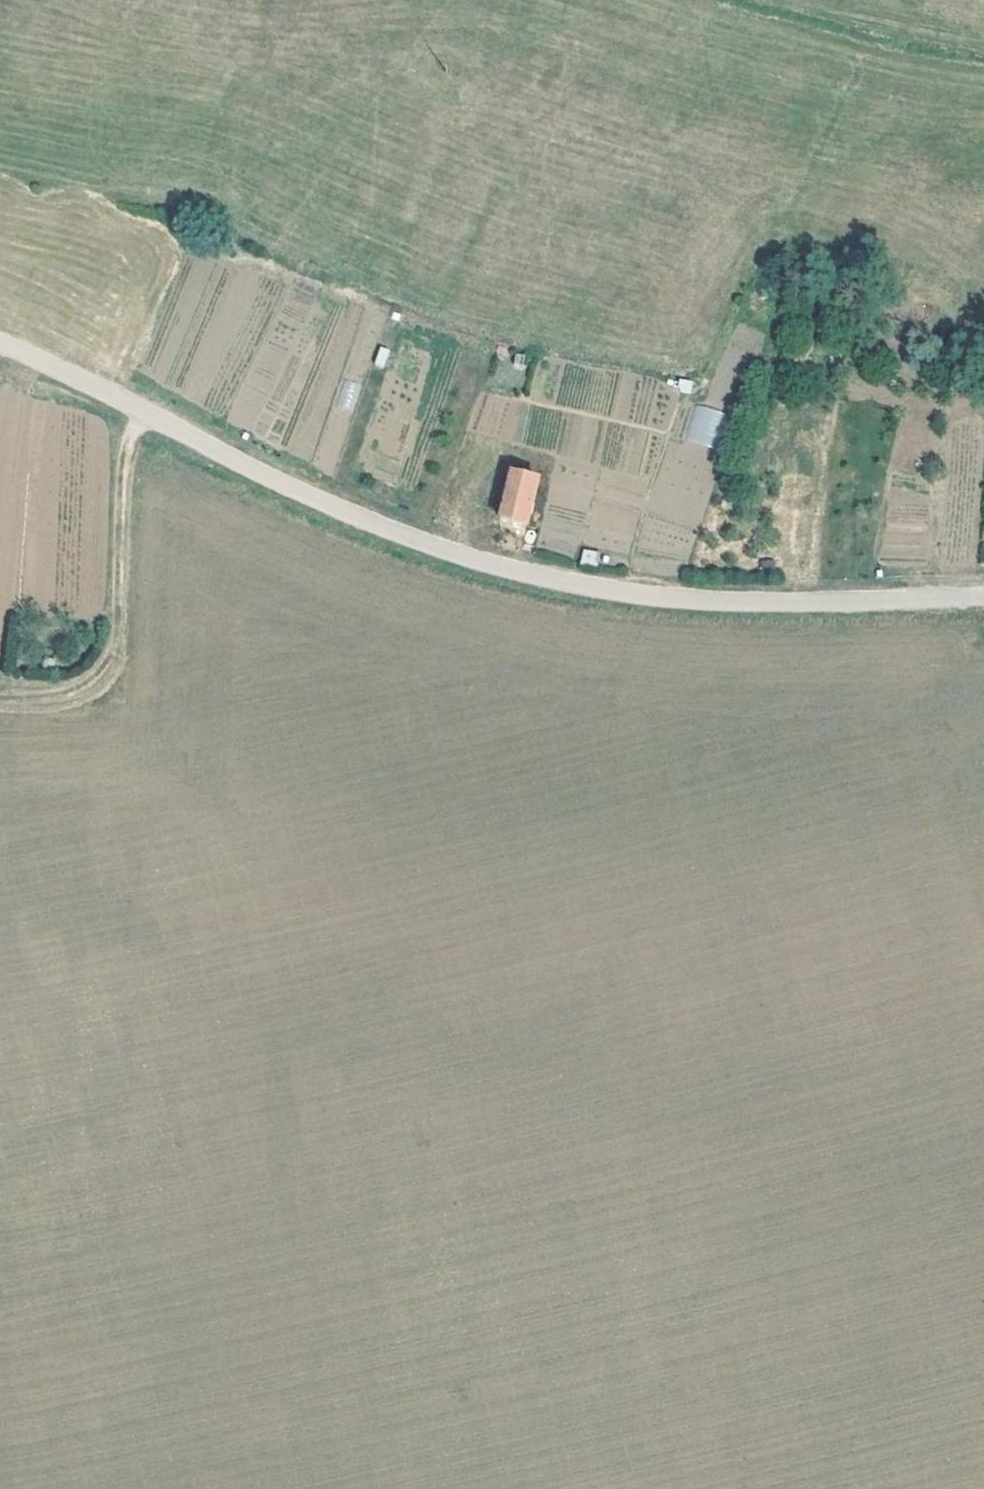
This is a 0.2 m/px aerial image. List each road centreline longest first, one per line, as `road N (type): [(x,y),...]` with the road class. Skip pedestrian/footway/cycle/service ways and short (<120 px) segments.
road 1 (residential): [(0,341),(367,522),(516,573),(613,592),(756,603),(983,596)]

